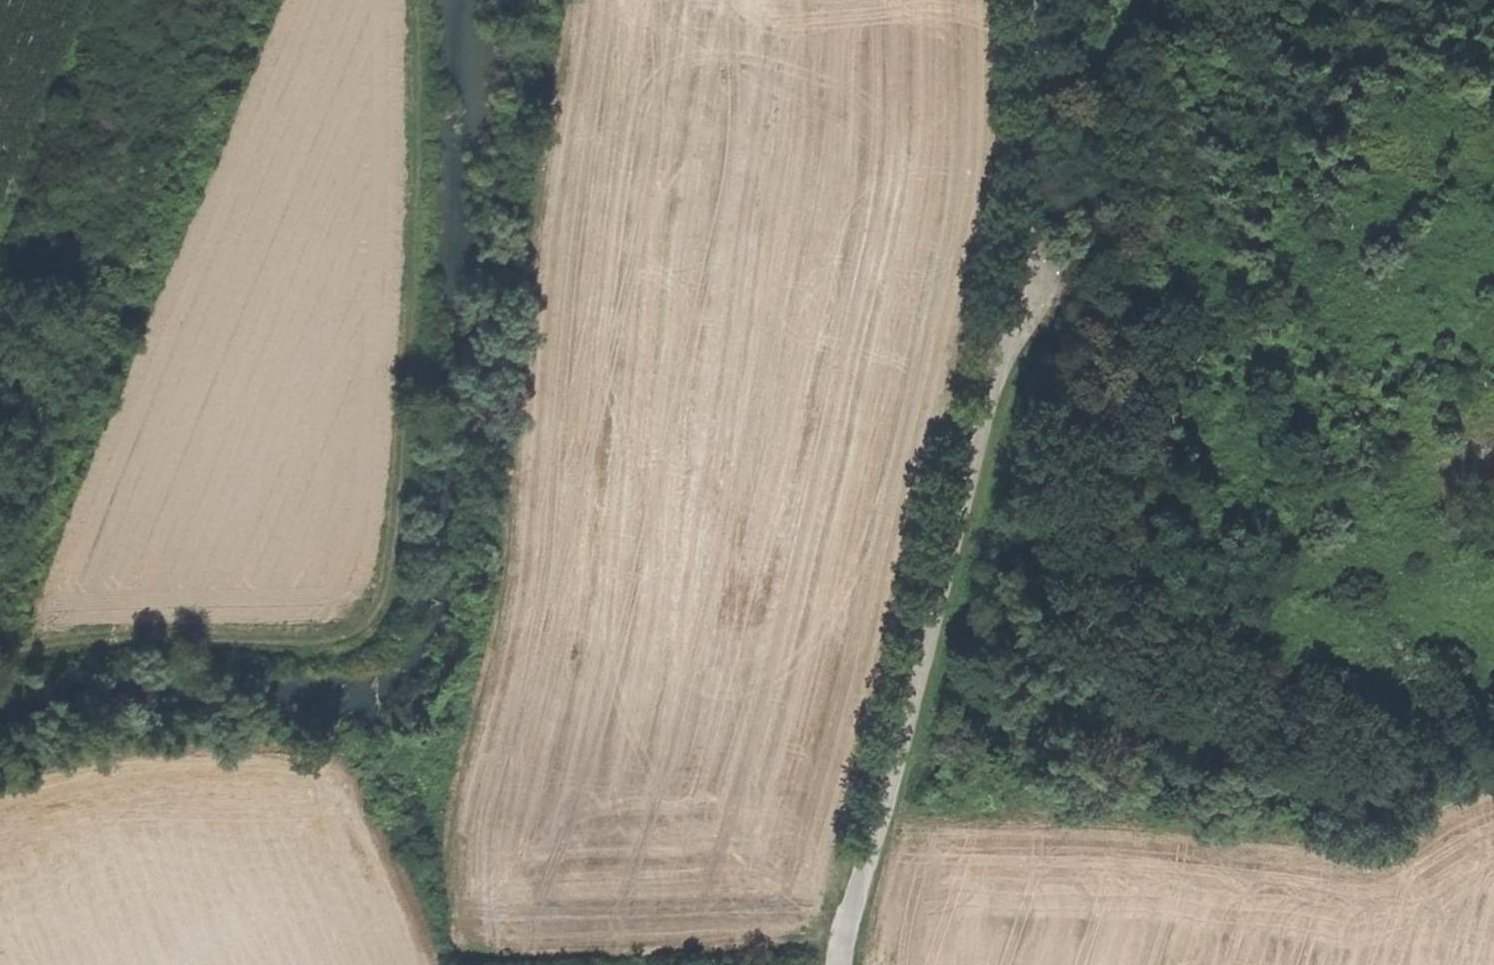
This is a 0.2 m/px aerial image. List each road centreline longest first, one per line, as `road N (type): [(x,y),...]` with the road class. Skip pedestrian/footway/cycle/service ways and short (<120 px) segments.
road 1 (track): [(844,964),(860,882),(1017,317),(1019,0)]
road 2 (track): [(0,649),(171,633),(300,635),(342,626),(369,600),(384,555),(411,303),(416,0)]
road 3 (track): [(1132,0),(1109,27),(1093,79),(1076,225),(1055,275),(1017,317)]

